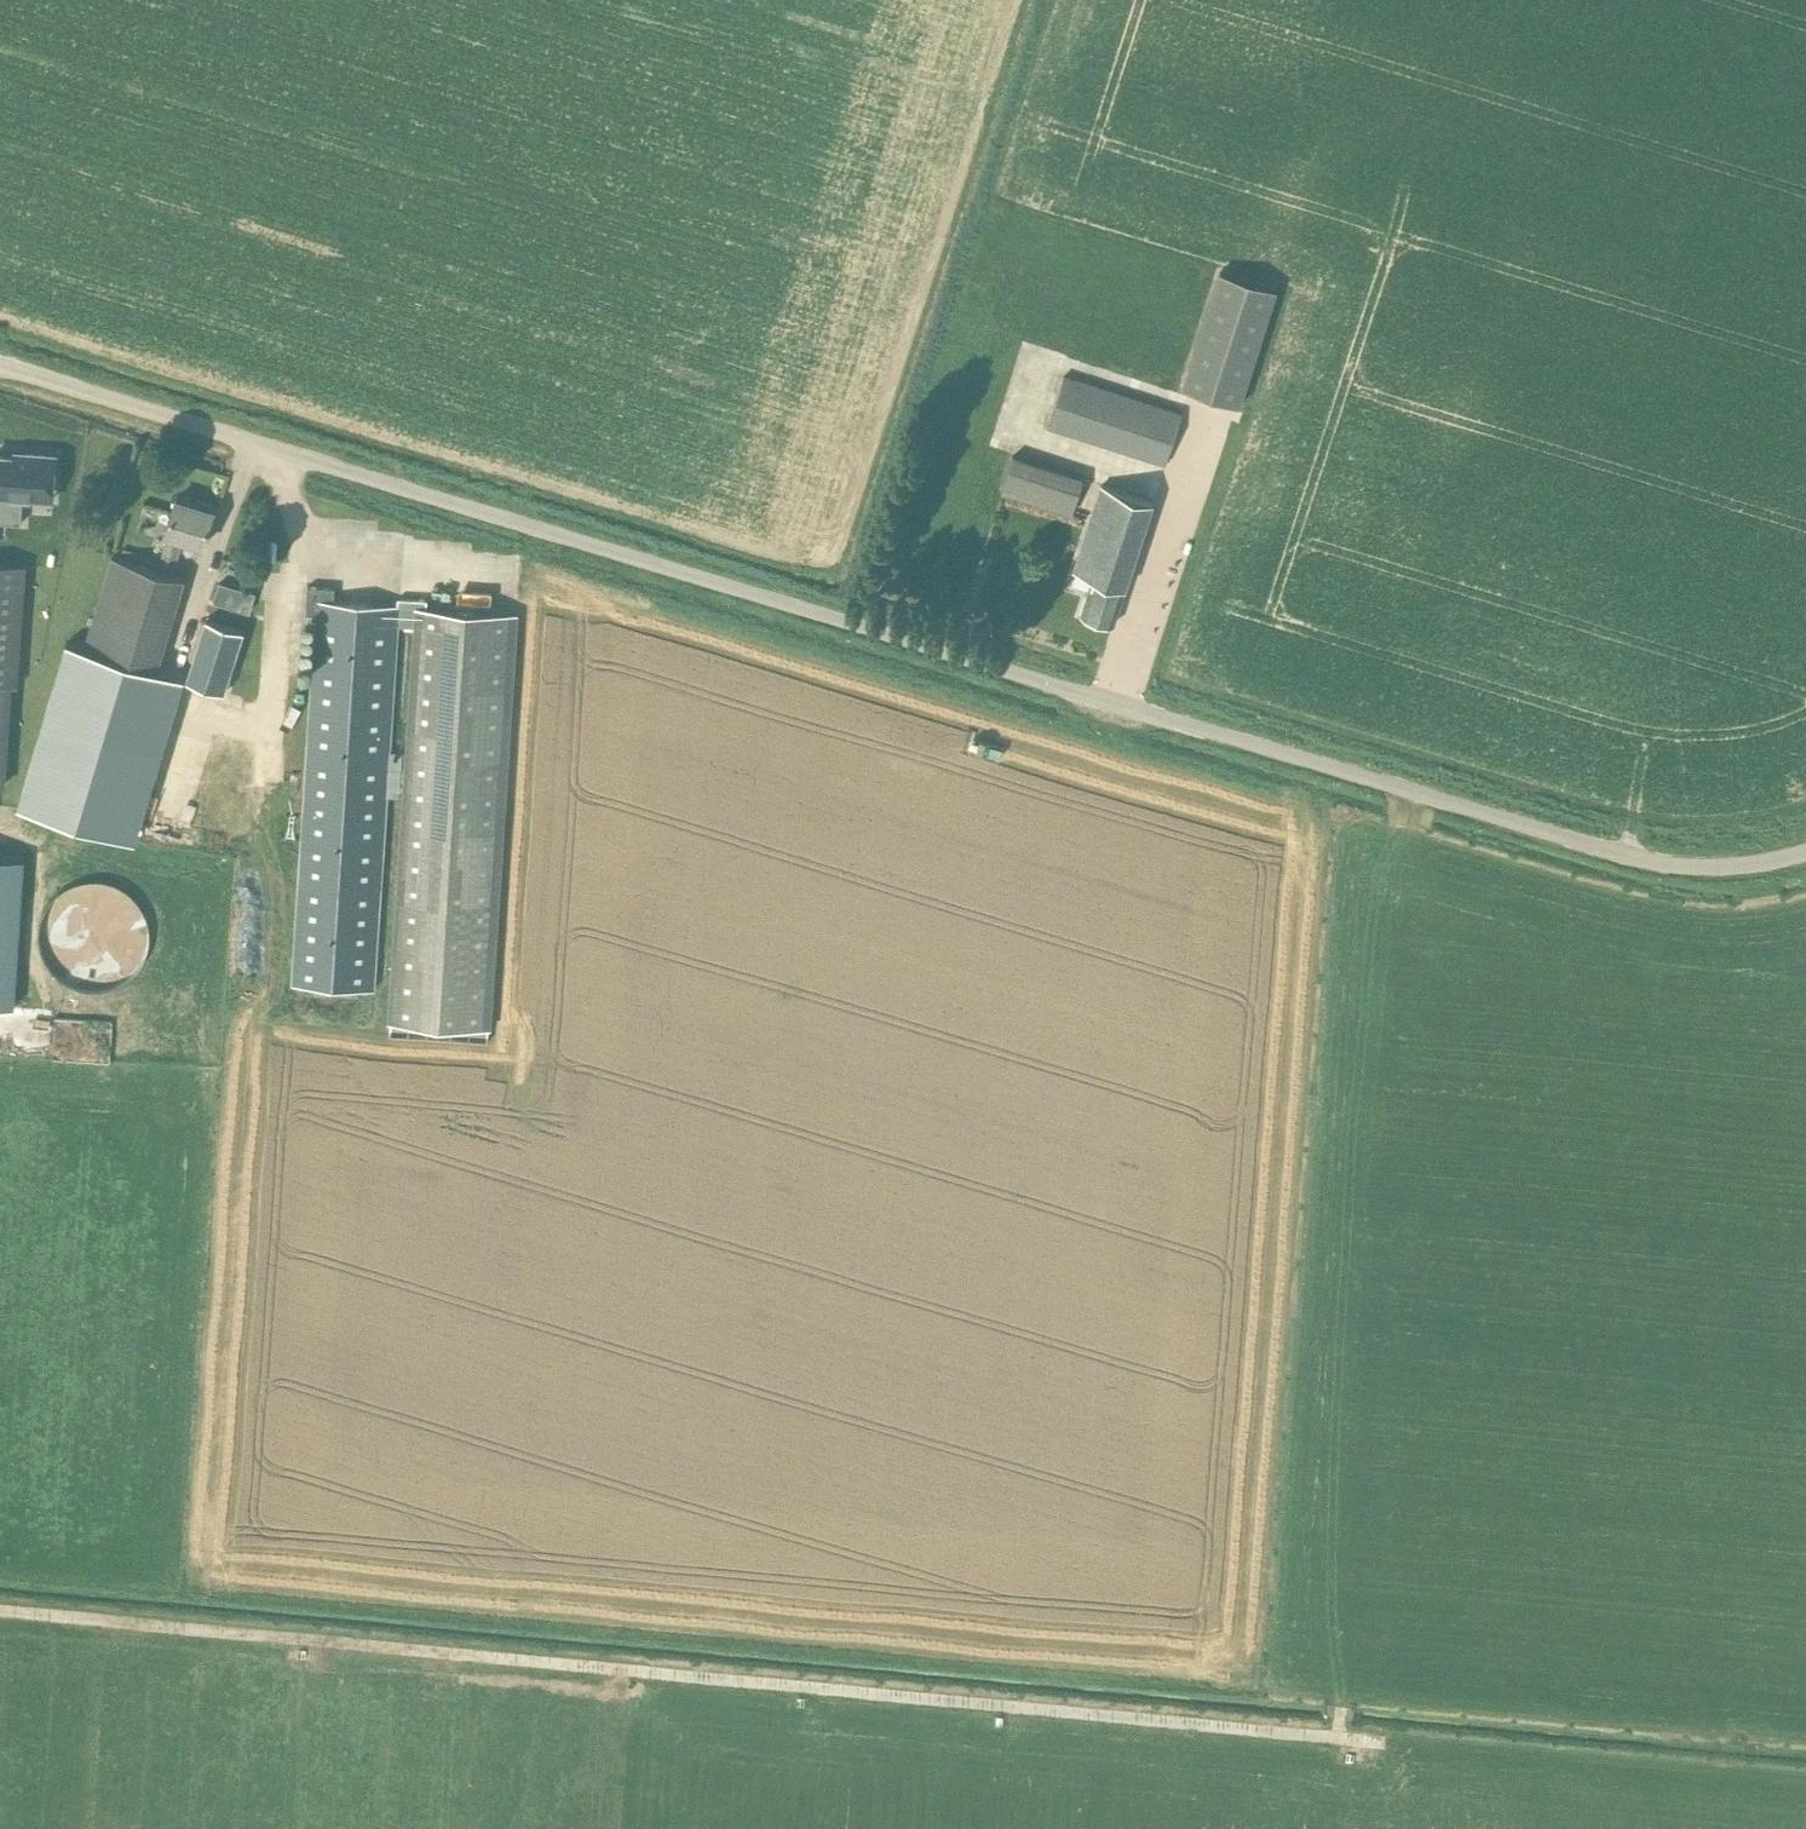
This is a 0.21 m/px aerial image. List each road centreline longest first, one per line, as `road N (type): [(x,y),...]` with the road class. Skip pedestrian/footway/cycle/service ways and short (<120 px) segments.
road 1 (unclassified): [(1805,865),(1647,862),(0,367)]

